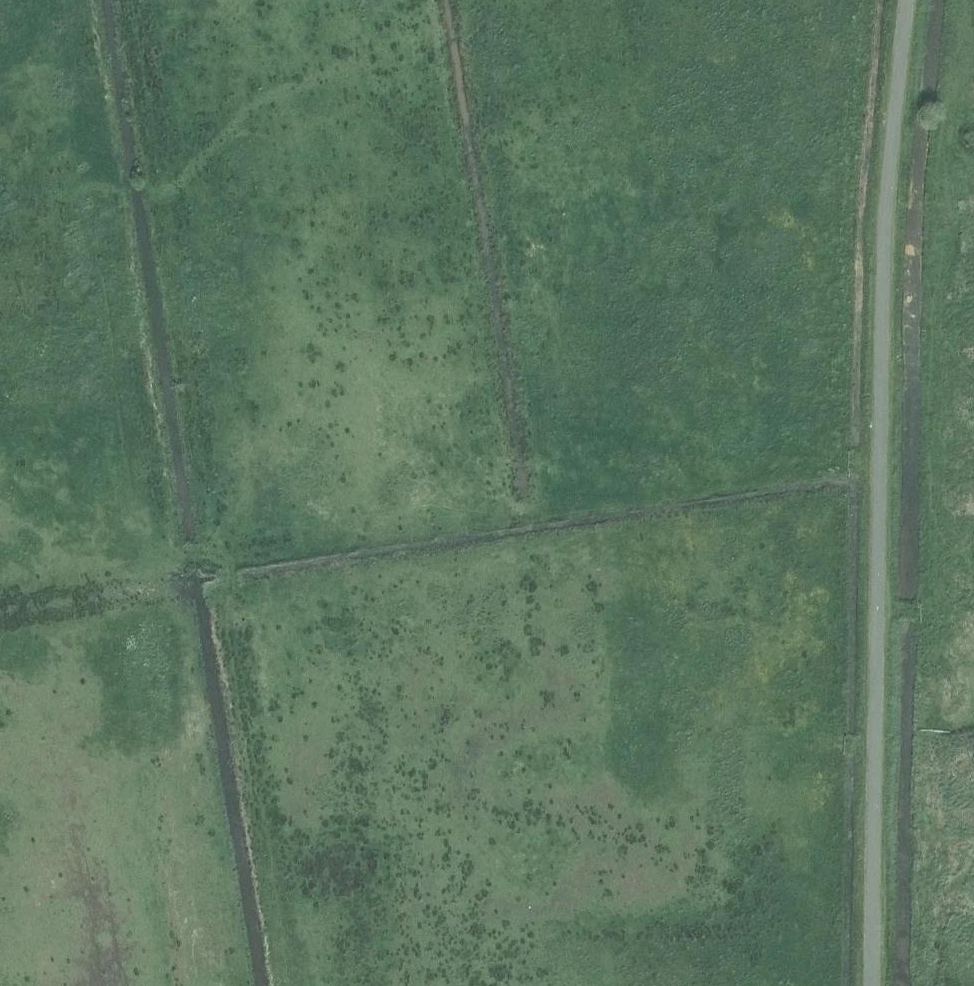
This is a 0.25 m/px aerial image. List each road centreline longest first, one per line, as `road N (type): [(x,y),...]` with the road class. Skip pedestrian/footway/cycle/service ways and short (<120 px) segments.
road 1 (unclassified): [(868,985),(876,321),(905,0)]

